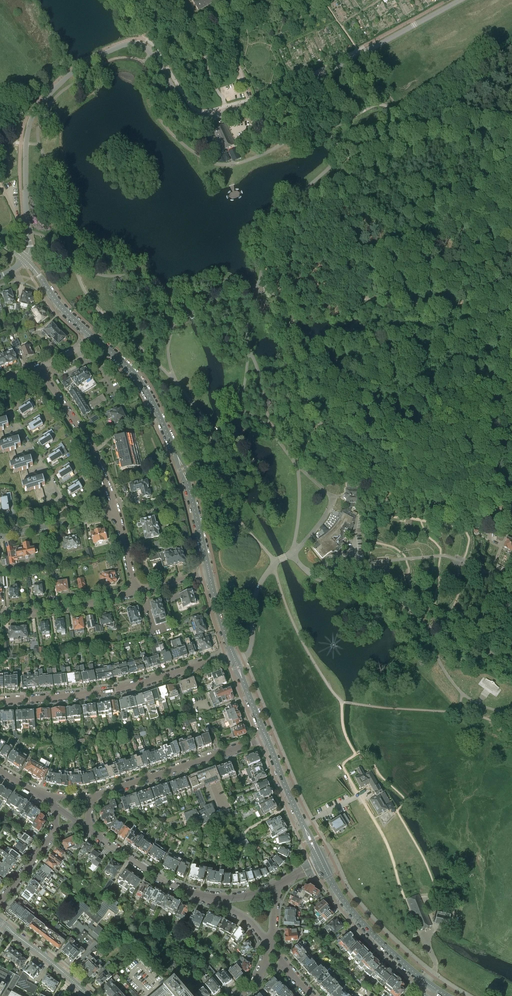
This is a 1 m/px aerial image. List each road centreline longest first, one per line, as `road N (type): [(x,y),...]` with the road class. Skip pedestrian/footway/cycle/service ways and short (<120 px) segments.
road 1 (residential): [(25,259),(30,122),(55,89),(92,59),(142,45),(186,110),(208,118),(290,91),(460,0)]
road 2 (track): [(281,302),(321,425),(380,496),(432,512),(479,506),(511,522)]
road 3 (track): [(427,942),(434,885),(397,811),(405,800),(365,752),(356,755),(342,702)]
road 4 (secondary): [(209,572),(163,425),(134,374),(91,335)]
road 5 (track): [(142,62),(160,119),(211,162),(243,161),(326,131)]
road 6 (residential): [(0,701),(110,691),(234,657)]
road 7 (track): [(281,302),(380,298),(440,309),(511,298)]
road 8 (track): [(176,383),(163,288),(147,277),(101,275),(73,261)]
road 9 (residential): [(96,797),(266,737)]
road 10 (track): [(350,357),(393,396),(511,413)]
road 11 (residential): [(117,515),(91,445),(39,367)]
road 12 (track): [(176,383),(99,311),(73,261)]
road 13 (track): [(359,796),(427,942)]
road 14 (secondary): [(321,862),(356,916),(426,982)]
road 15 (track): [(260,282),(273,221),(345,155)]
road 16 (track): [(342,702),(300,637),(274,564)]
road 17 (residential): [(217,901),(160,878),(87,827)]
road 18 (track): [(272,427),(247,337),(260,282)]
road 19 (track): [(39,144),(40,121),(64,89),(114,59),(142,62)]
road 20 (track): [(391,113),(511,37)]
road 21 (residential): [(0,614),(135,593)]
road 22 (secondary): [(321,862),(266,737)]
road 23 (track): [(429,626),(390,598),(308,571)]
road 24 (track): [(292,553),(298,471),(272,427)]
road 25 (track): [(274,564),(200,459)]
road 26 (track): [(71,255),(76,198),(39,144)]
road 27 (track): [(395,329),(452,343),(511,341)]

